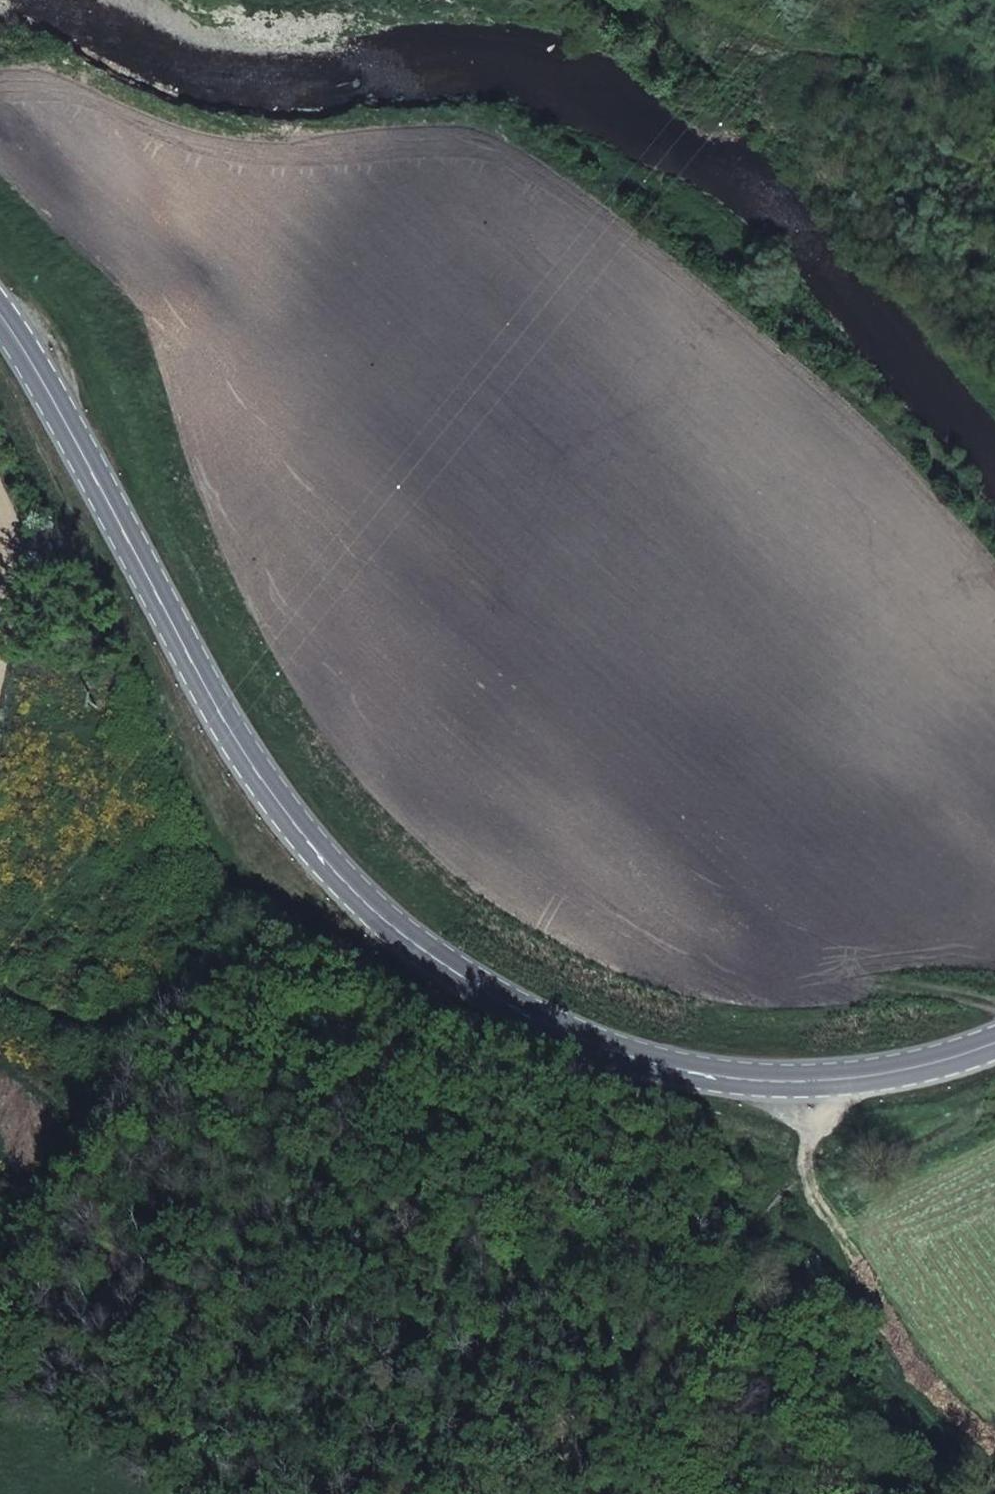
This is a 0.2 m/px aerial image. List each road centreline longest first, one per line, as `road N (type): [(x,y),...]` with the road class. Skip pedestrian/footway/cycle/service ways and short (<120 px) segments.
road 1 (secondary): [(0,317),(204,686),(302,829),(413,945),(549,1026),(679,1070),(841,1081),(994,1045)]
road 2 (track): [(807,1079),(810,1247),(994,1446)]

